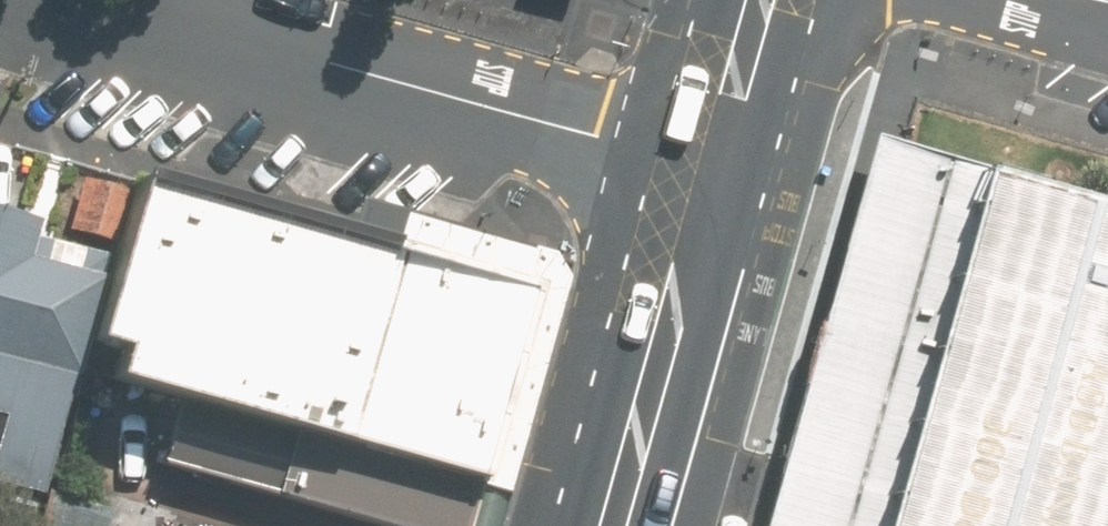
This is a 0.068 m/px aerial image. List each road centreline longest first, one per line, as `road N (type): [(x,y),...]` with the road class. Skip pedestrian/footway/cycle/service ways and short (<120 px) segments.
road 1 (residential): [(708,162),(97,0)]
road 2 (primary): [(708,162),(607,525)]
road 3 (primary): [(758,0),(708,162)]
road 4 (residential): [(1107,5),(983,0)]

